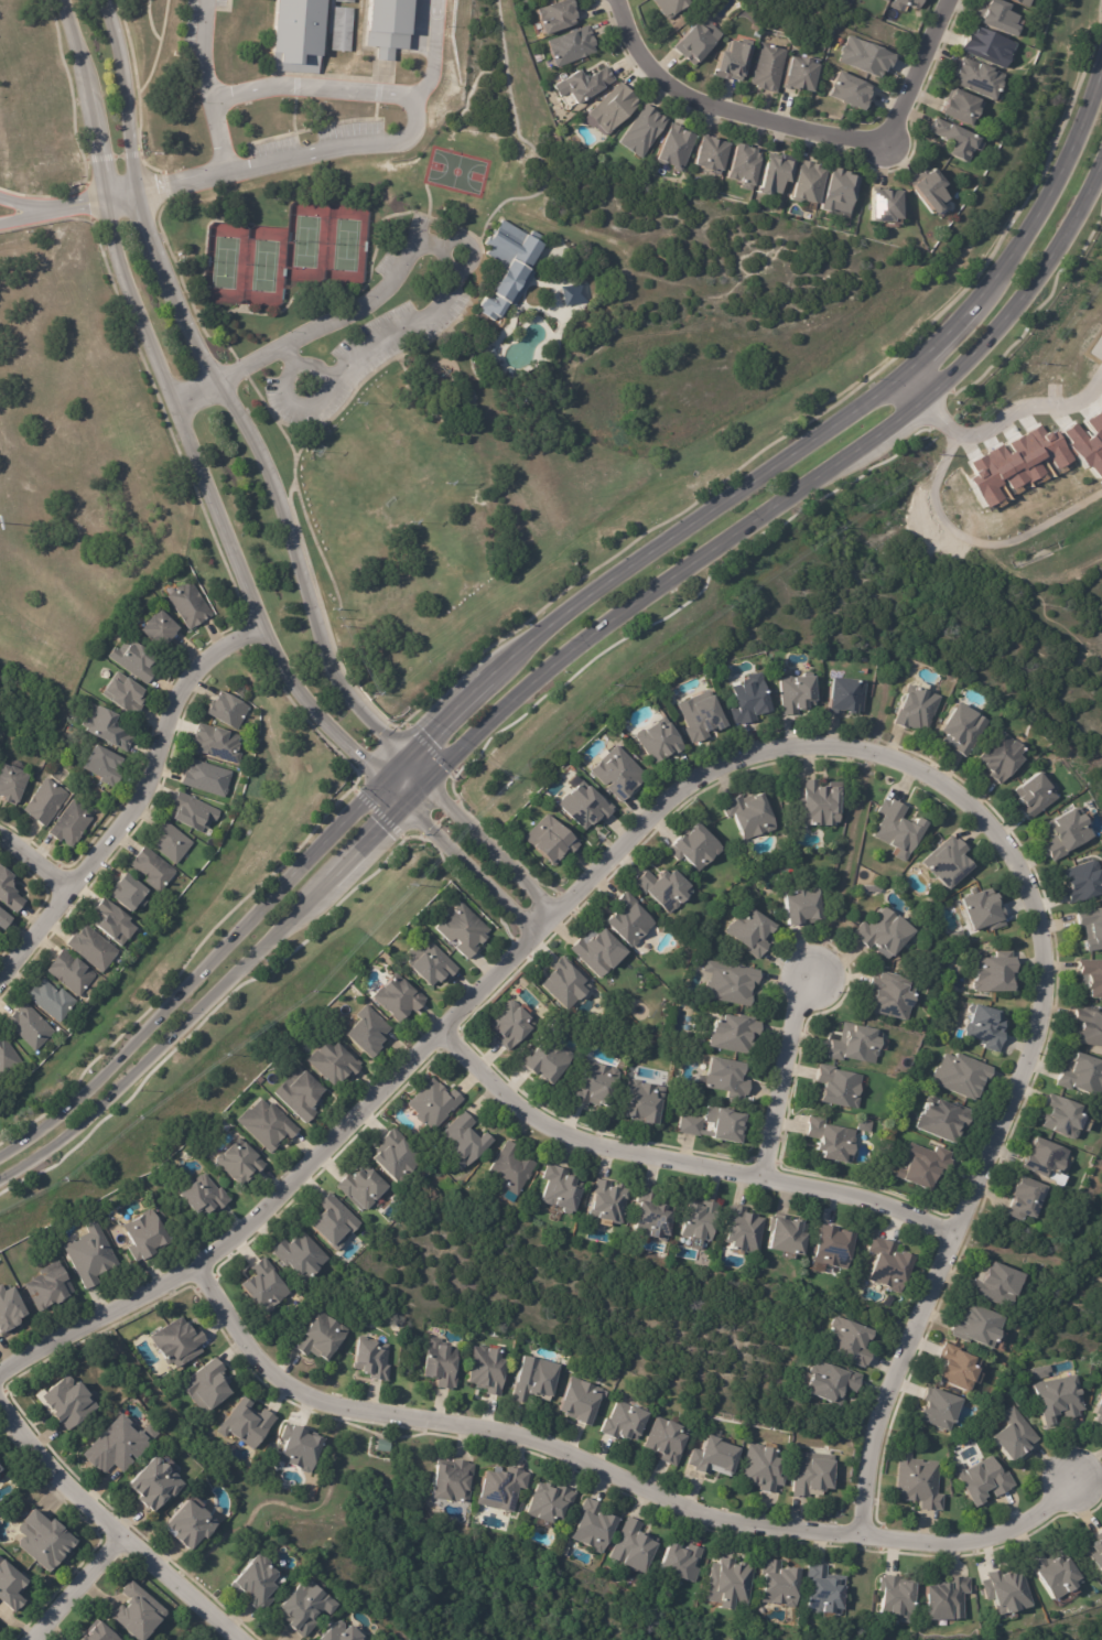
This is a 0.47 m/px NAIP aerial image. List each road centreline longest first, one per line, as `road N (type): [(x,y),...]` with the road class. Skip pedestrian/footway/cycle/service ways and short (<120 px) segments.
road 1 (residential): [(0,1386),(208,1270),(258,1228),(677,803),(753,763),(851,748),(915,766),(987,821),(1034,888),(1051,977),(1037,1058),(884,1407),(861,1541)]
road 2 (tertiary): [(1101,83),(1042,226),(952,337),(905,377),(699,501),(401,755),(235,945),(67,1108),(0,1156)]
road 3 (tertiary): [(0,1182),(72,1140),(398,802),(528,689),(622,613),(811,495),(918,417),(1020,321),(1101,181)]
road 4 (residential): [(48,0),(64,37),(94,206),(246,623),(281,690),(538,939)]
road 5 (residential): [(560,916),(354,711),(328,663),(281,497),(145,226),(128,58),(107,0)]
road 6 (residential): [(1080,1477),(1014,1532),(962,1547),(727,1526),(522,1439),(329,1410),(285,1387),(255,1355),(208,1270)]
road 7 (residential): [(953,1238),(877,1206),(802,1187),(570,1142),(506,1100),(447,1036)]
road 8 (residential): [(948,0),(895,126),(879,137),(690,99),(651,71),(625,30),(619,0)]
road 9 (residential): [(246,623),(183,688),(142,792),(0,985)]
road 10 (residential): [(240,1639),(89,1512),(0,1400)]
road 11 (residential): [(905,377),(918,417),(972,435),(1020,407),(1077,401),(1101,377)]
road 12 (residential): [(761,1183),(797,1004),(811,970)]
road 13 (residential): [(42,1639),(123,1543)]

